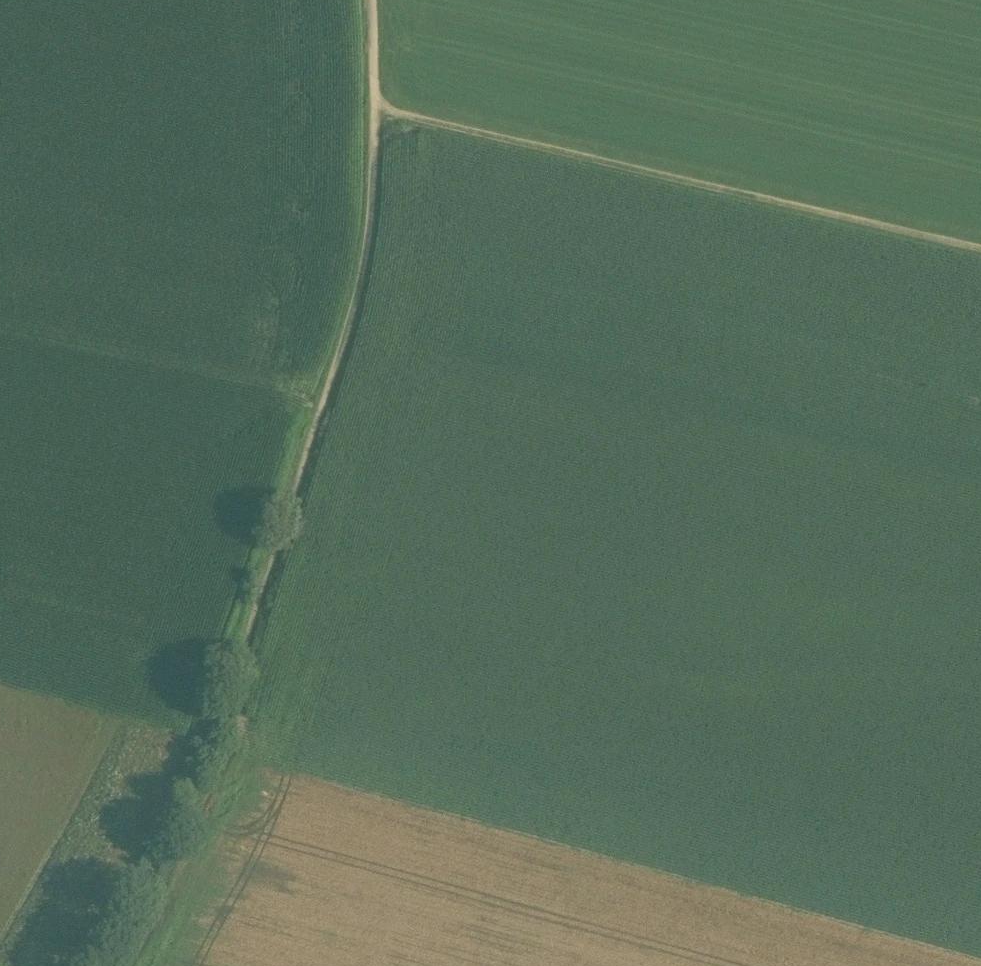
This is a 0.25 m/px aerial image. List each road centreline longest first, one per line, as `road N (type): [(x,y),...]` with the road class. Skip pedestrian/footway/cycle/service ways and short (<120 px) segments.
road 1 (track): [(980,253),(374,108)]

